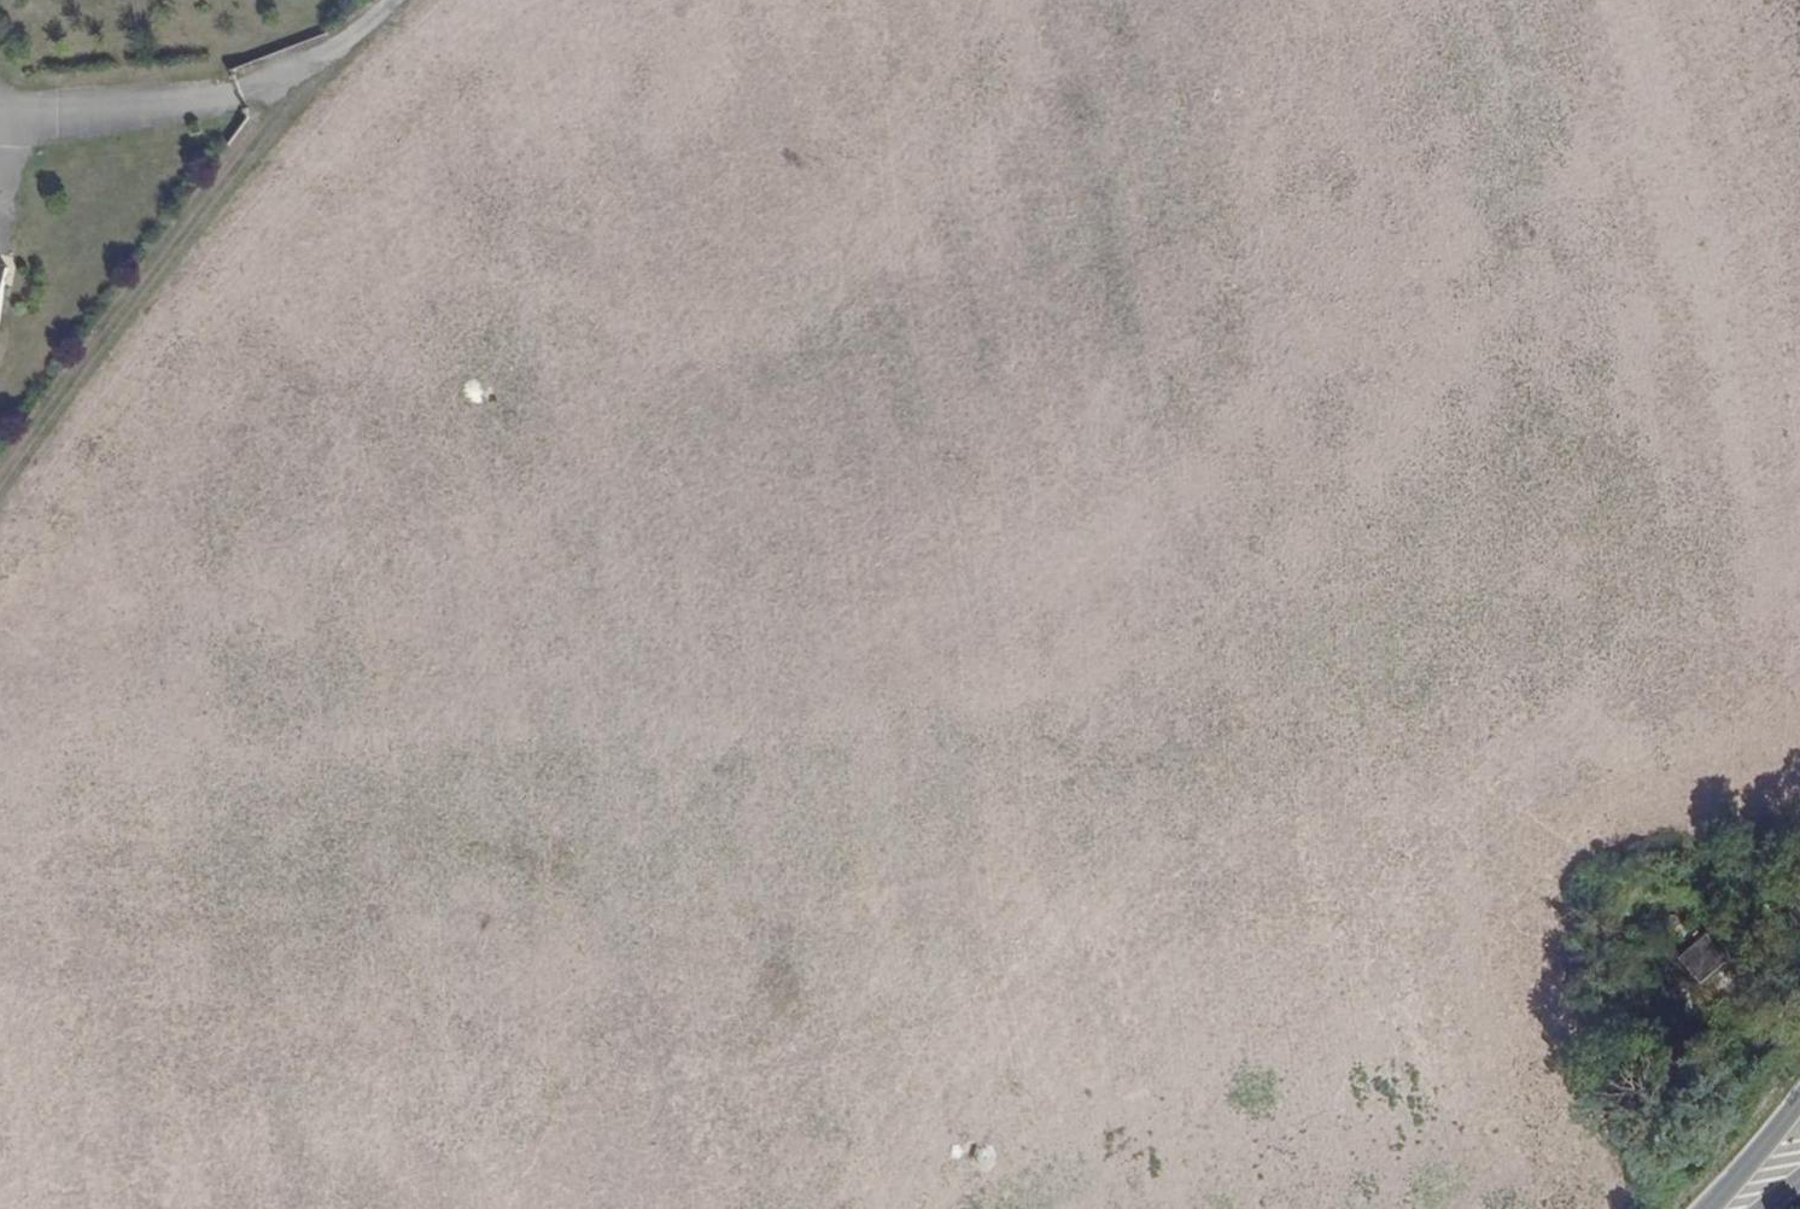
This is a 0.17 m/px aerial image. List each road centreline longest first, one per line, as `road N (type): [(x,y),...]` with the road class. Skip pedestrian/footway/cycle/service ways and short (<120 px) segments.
road 1 (track): [(391,0),(336,47),(310,57),(0,475)]
road 2 (primary): [(1799,1101),(1711,1208)]

